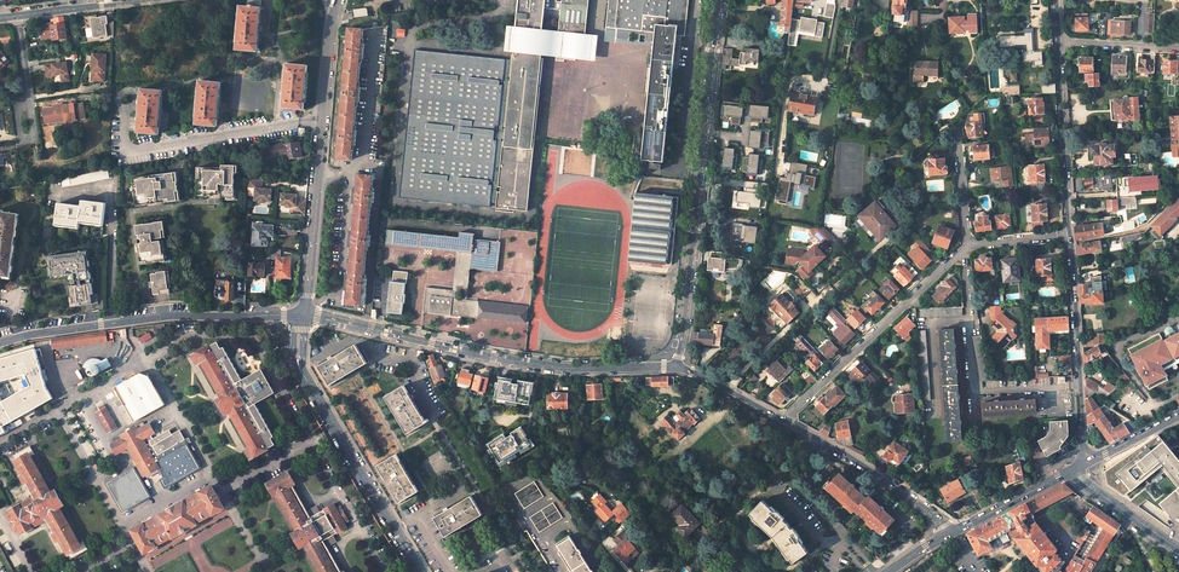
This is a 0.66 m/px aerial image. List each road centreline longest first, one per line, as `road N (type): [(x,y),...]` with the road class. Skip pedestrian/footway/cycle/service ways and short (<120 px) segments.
road 1 (unclassified): [(677,366),(559,368),(303,316)]
road 2 (tertiary): [(719,0),(677,366)]
road 3 (unclassified): [(337,0),(303,316)]
road 4 (unclassified): [(0,344),(167,316),(303,316)]
road 5 (unclassified): [(303,316),(300,369),(423,571)]
road 6 (residential): [(784,420),(966,247)]
road 7 (secondary): [(1089,461),(1070,233)]
road 8 (tertiary): [(784,420),(866,467),(949,534)]
road 9 (secondary): [(1070,233),(1058,42)]
road 10 (unclassified): [(146,0),(0,18)]
road 11 (primary): [(1073,469),(949,534)]
road 12 (secondary): [(1073,469),(1178,550)]
road 13 (residential): [(958,126),(966,247)]
road 14 (residential): [(1058,42),(1178,48)]

